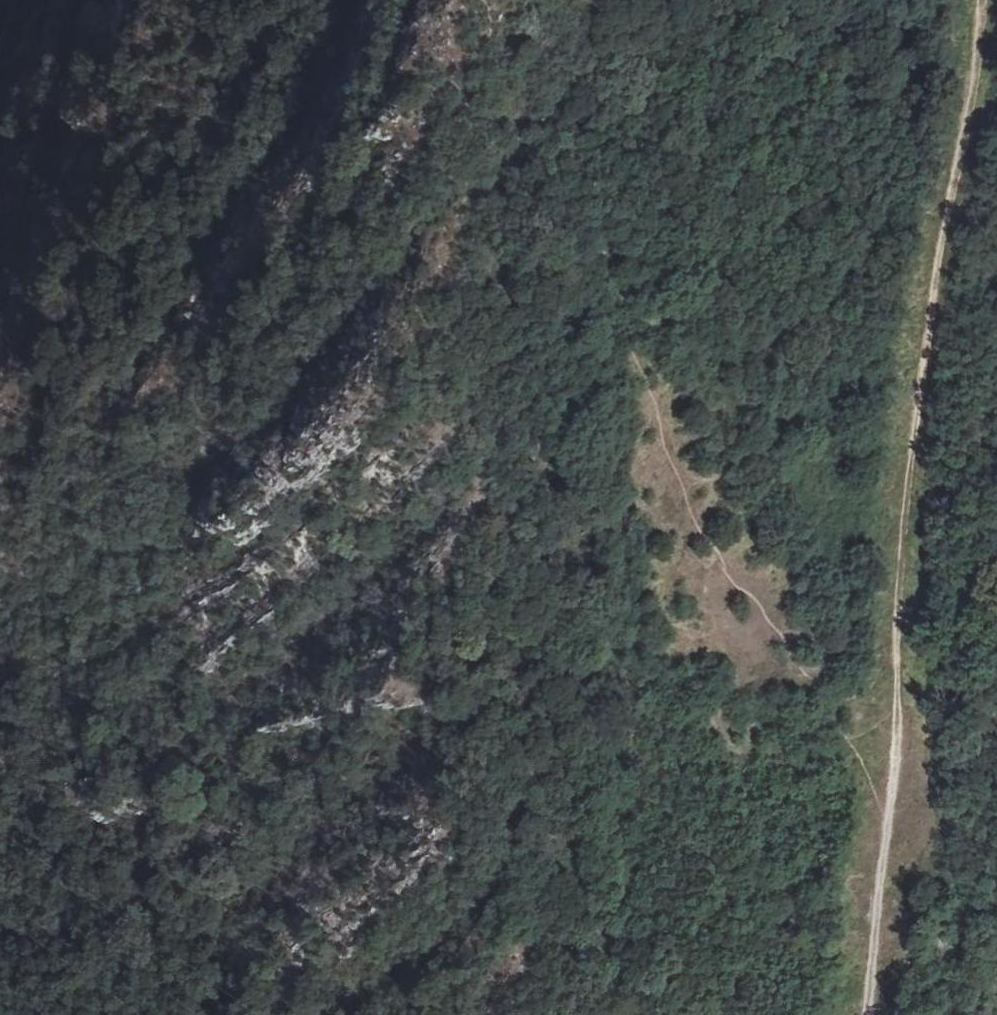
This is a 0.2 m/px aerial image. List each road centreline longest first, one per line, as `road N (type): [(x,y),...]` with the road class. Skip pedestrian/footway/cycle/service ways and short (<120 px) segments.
road 1 (track): [(982,0),(978,66),(923,362),(898,652)]
road 2 (track): [(898,652),(894,778),(867,1014)]

